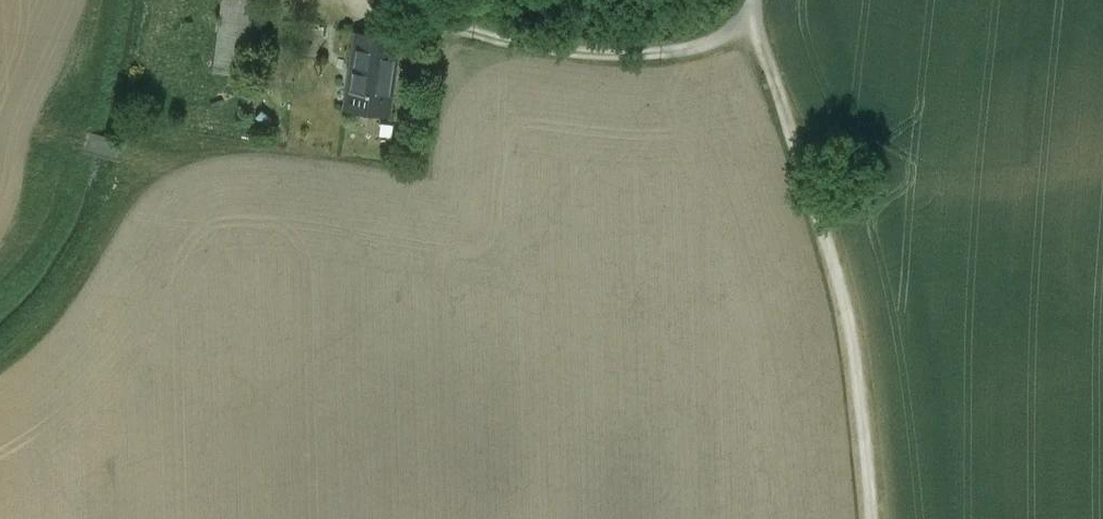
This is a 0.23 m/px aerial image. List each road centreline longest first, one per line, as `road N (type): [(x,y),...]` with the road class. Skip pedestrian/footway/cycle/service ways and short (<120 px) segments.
road 1 (track): [(872,518),(859,382),(824,220),(753,23)]
road 2 (residential): [(760,0),(753,23),(682,49),(613,56),(490,32)]

